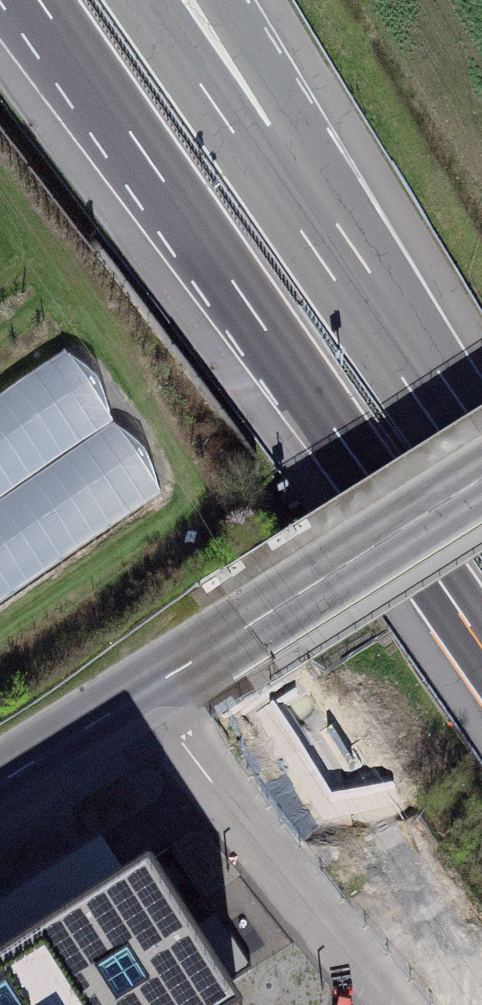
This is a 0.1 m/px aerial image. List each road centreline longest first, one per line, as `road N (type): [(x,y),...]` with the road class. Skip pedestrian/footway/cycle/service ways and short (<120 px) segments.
road 1 (motorway): [(38,0),(481,642)]
road 2 (motorway): [(481,492),(143,0)]
road 3 (tertiary): [(0,781),(481,477)]
road 4 (motorway): [(481,476),(218,0)]

